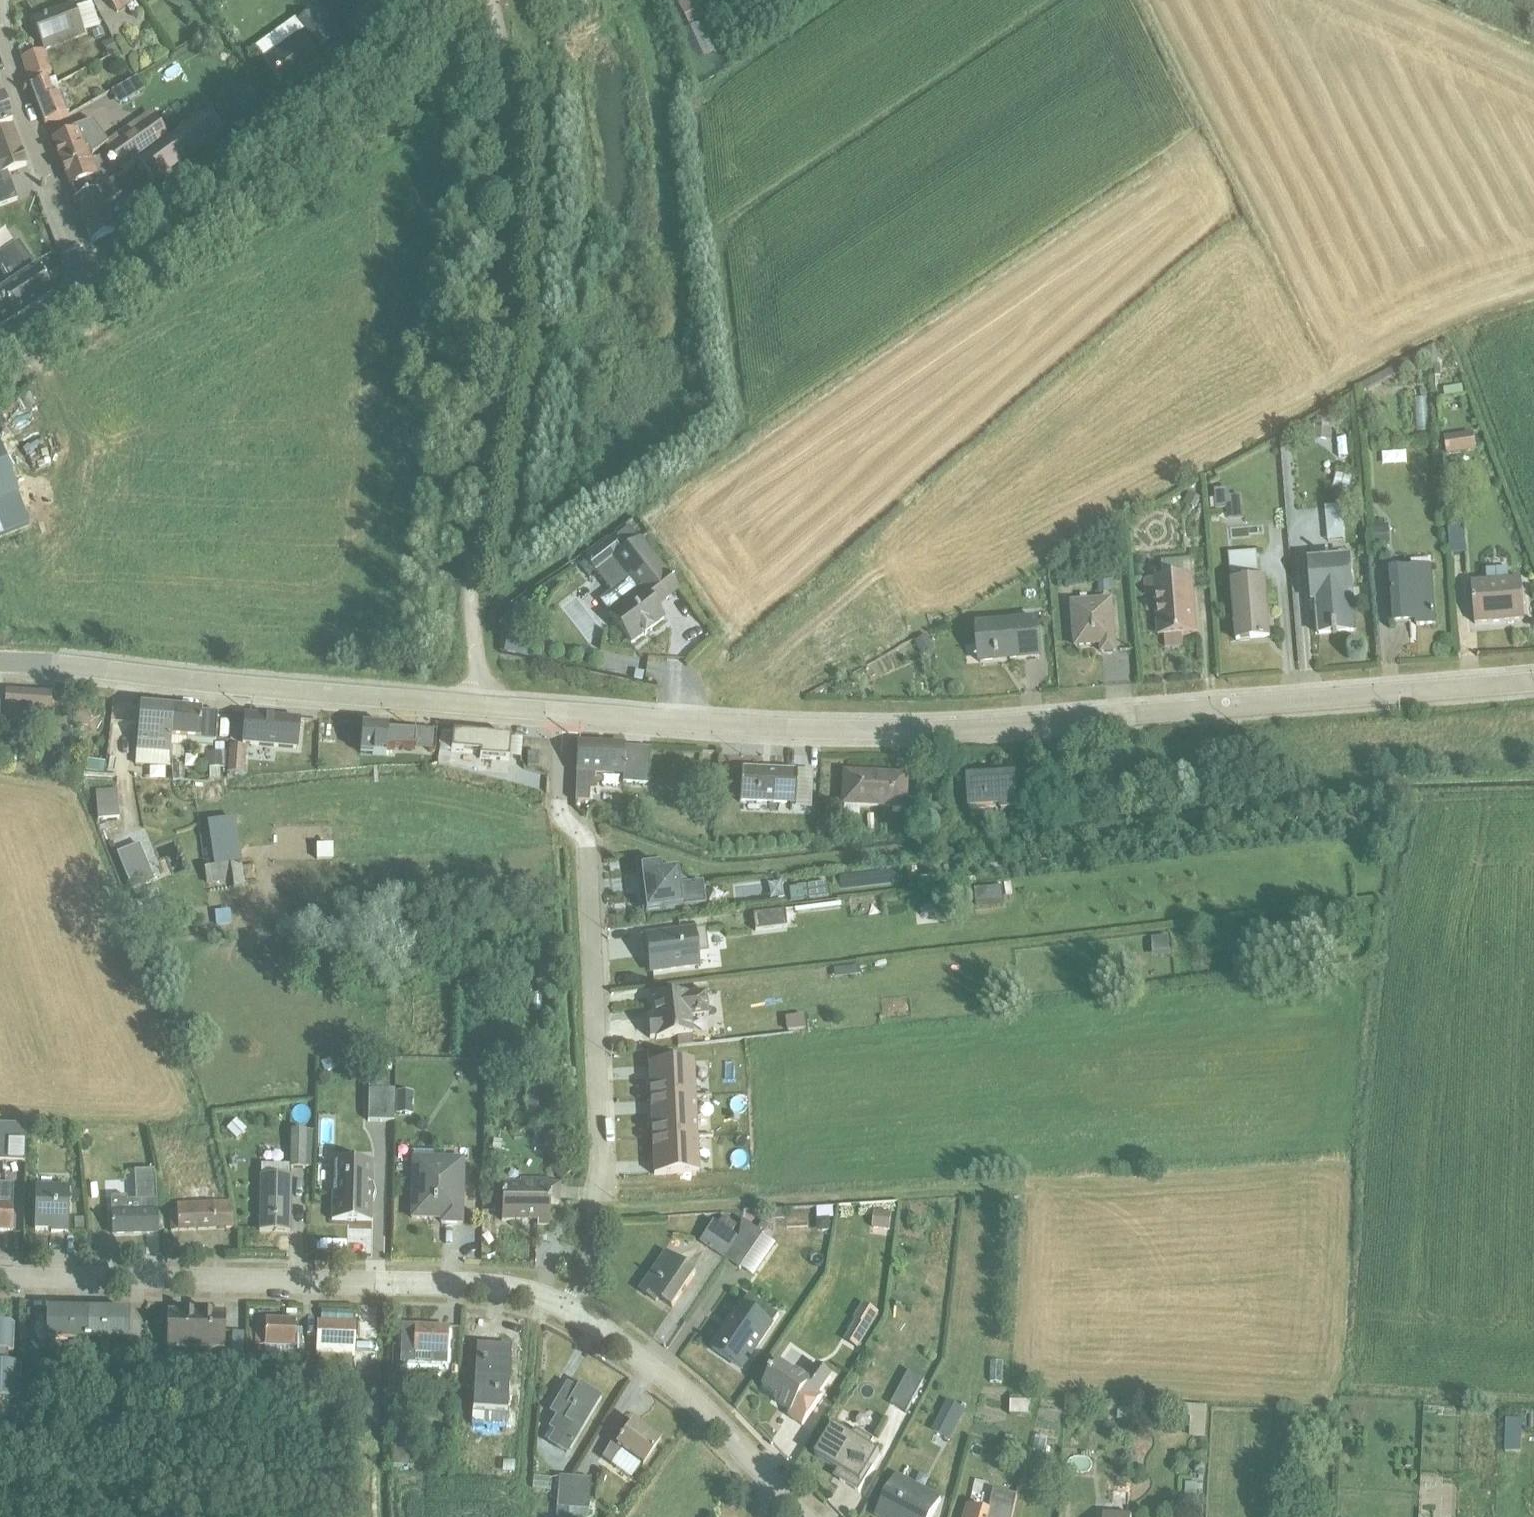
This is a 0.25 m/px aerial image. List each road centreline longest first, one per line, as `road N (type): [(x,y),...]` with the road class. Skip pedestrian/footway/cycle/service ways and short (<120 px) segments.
road 1 (tertiary): [(1533,686),(919,730),(786,729),(566,711)]
road 2 (track): [(480,704),(467,607),(511,201),(501,50),(488,0)]
road 3 (residential): [(589,1322),(589,861),(561,816),(566,711)]
road 4 (residential): [(589,1322),(493,1288),(0,1277)]
road 5 (tertiary): [(566,711),(0,666)]
road 6 (tertiary): [(93,296),(329,144),(395,74),(441,0)]
road 7 (residential): [(799,1516),(629,1342),(589,1322)]
road 8 (residential): [(93,296),(0,55)]

